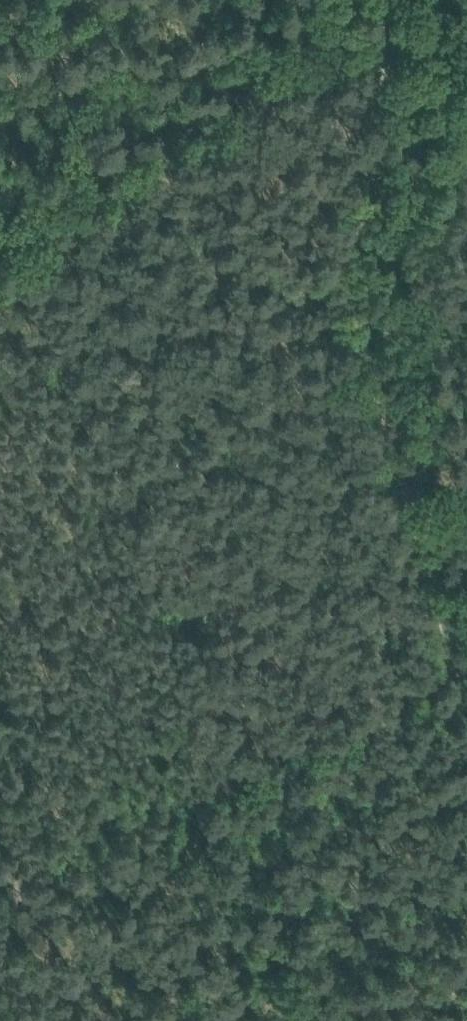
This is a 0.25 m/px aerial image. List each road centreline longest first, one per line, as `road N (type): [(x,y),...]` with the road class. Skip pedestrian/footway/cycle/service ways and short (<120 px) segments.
road 1 (track): [(442,665),(338,279),(369,94),(370,0)]
road 2 (track): [(369,0),(0,229)]

